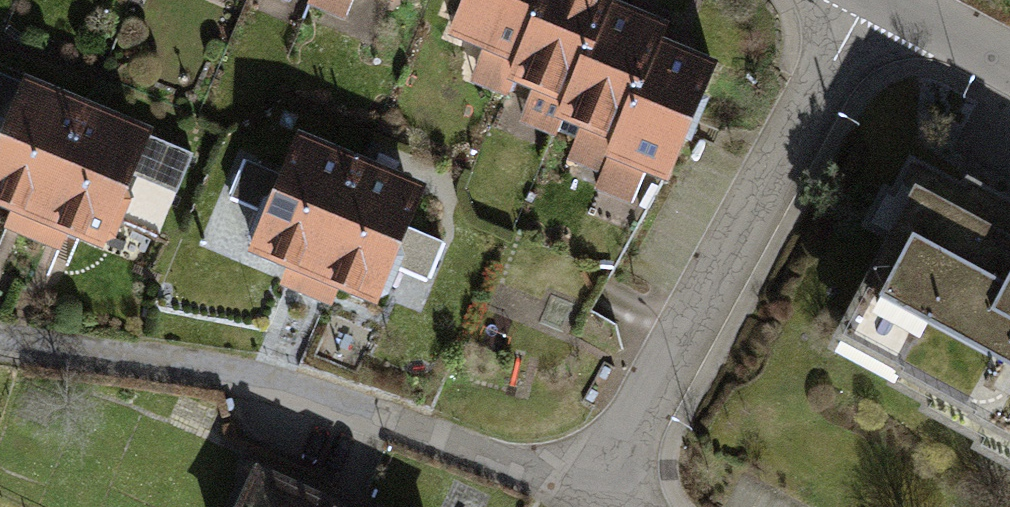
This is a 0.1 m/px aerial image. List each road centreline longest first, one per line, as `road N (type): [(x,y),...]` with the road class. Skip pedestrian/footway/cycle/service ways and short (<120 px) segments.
road 1 (residential): [(587,494),(348,416),(0,351)]
road 2 (residential): [(866,0),(587,494)]
road 3 (residential): [(1009,74),(883,0)]

